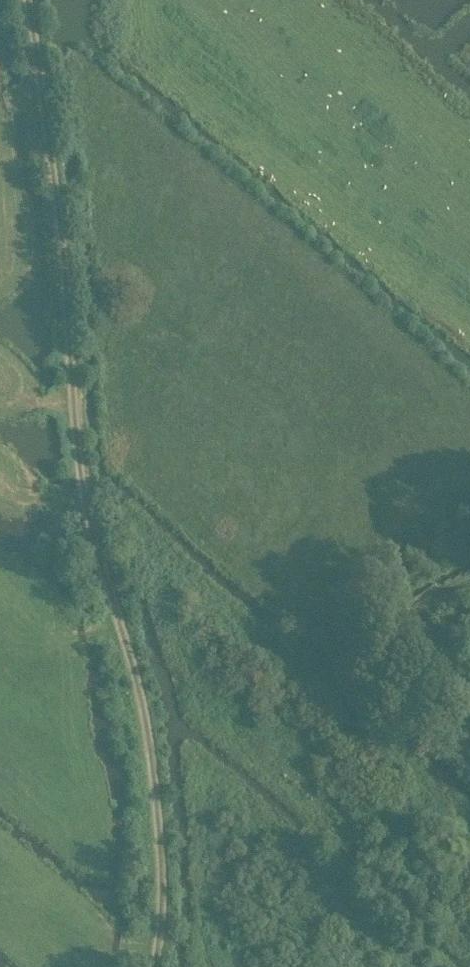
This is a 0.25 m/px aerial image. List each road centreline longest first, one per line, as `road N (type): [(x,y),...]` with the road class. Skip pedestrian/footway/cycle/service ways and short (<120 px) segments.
road 1 (track): [(154,966),(159,824),(144,710),(81,480),(59,214),(27,0)]

